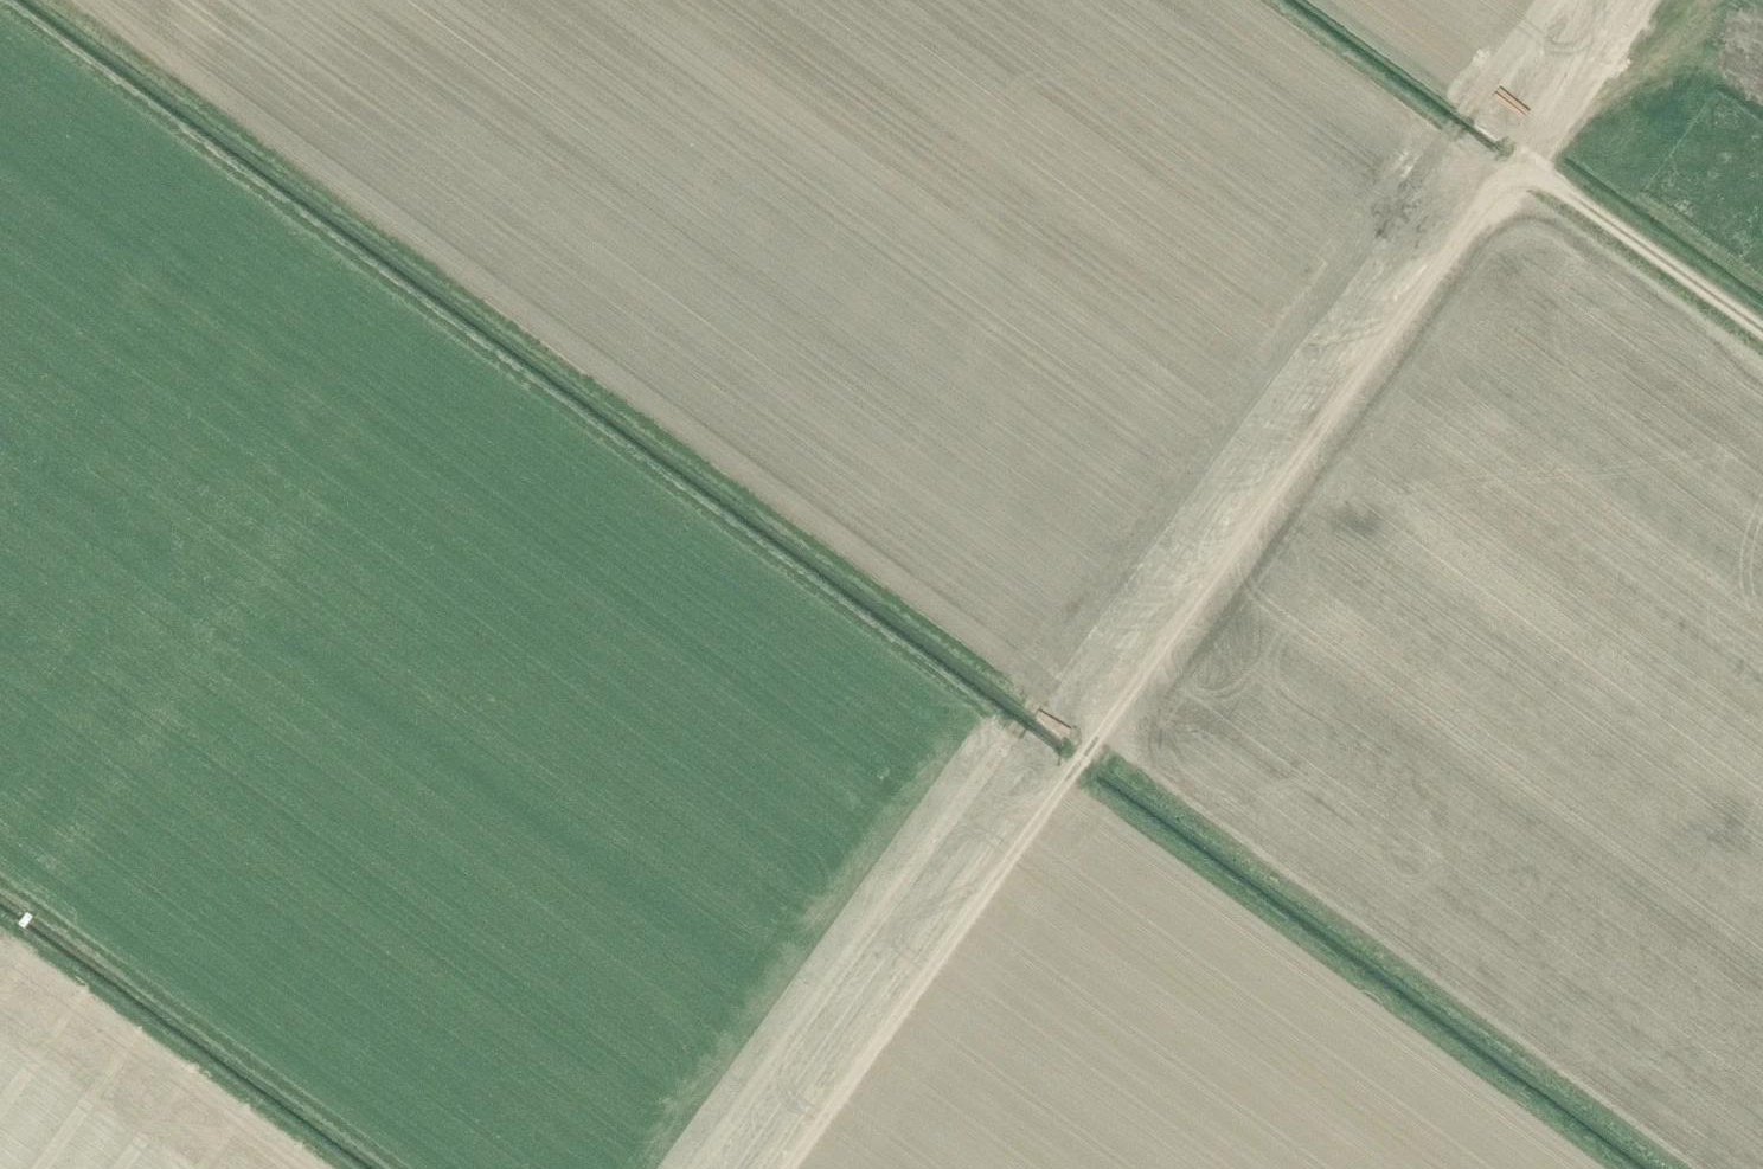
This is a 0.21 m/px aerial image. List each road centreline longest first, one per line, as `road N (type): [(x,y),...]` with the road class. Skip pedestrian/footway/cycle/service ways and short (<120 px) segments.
road 1 (track): [(1762,329),(1554,181),(1523,172),(1496,184),(790,1168)]

